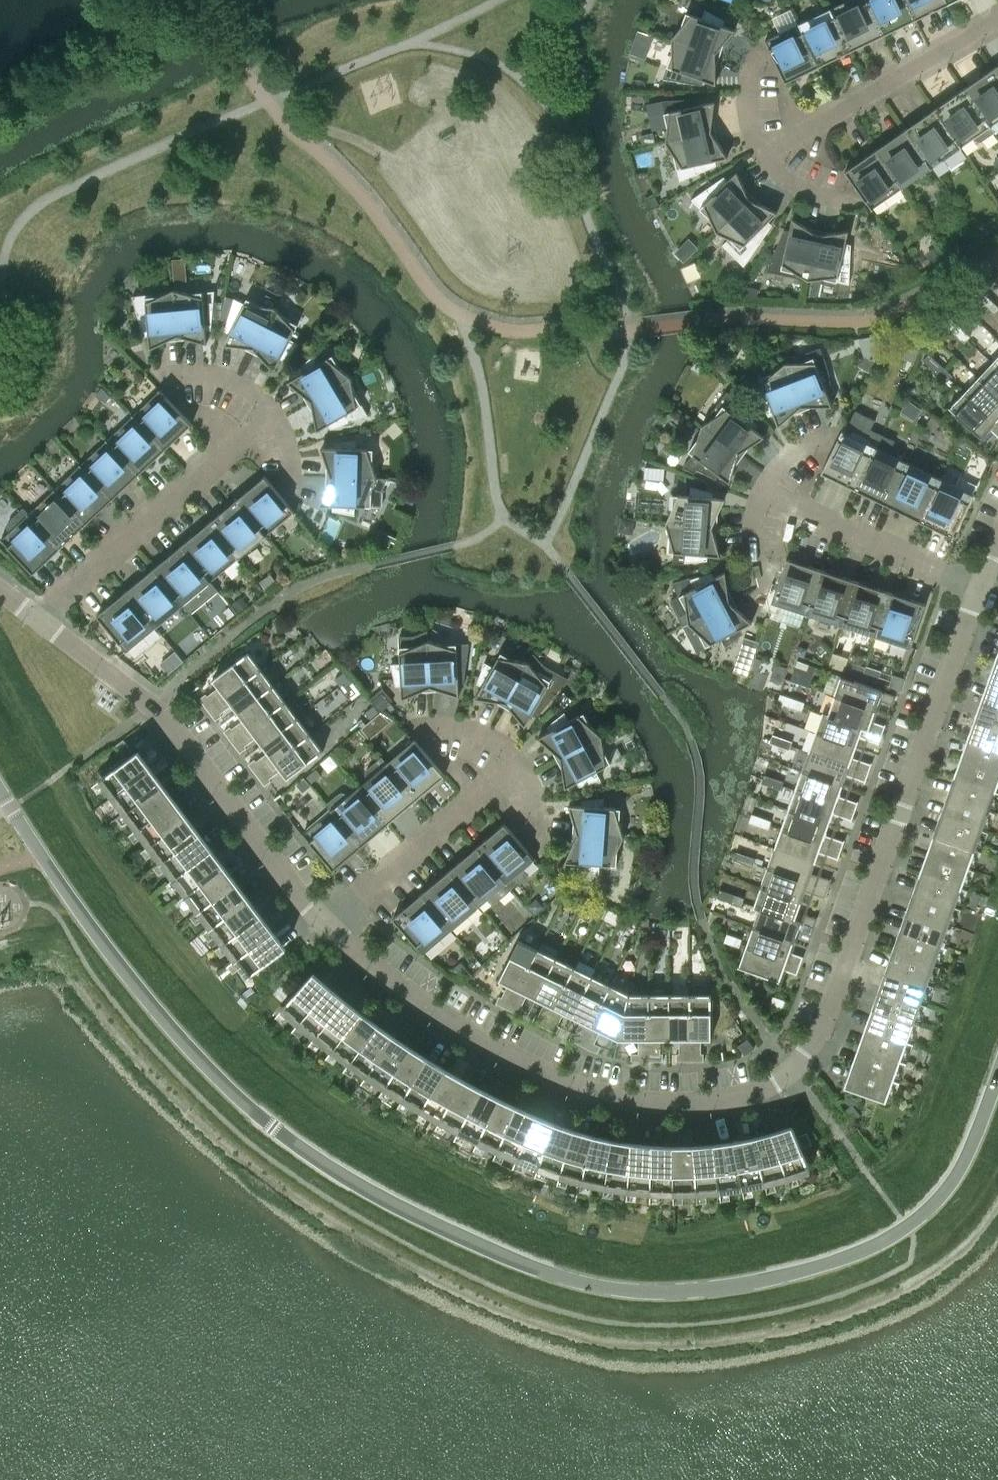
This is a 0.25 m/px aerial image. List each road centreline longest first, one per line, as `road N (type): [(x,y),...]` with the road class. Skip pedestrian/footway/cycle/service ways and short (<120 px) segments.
road 1 (residential): [(0,790),(54,881),(261,1115),(404,1210),(540,1269),(615,1286),(689,1290),(759,1281),(870,1249),(941,1205),(965,1177),(997,1084)]
road 2 (residential): [(983,583),(833,1013),(791,1069),(704,1100),(589,1089),(459,1026),(325,927)]
road 3 (residential): [(325,927),(152,703),(35,617)]
road 4 (residential): [(35,617),(272,408)]
road 5 (residential): [(765,153),(997,19)]
road 6 (residential): [(325,927),(518,758)]
road 7 (residential): [(983,583),(760,494)]

